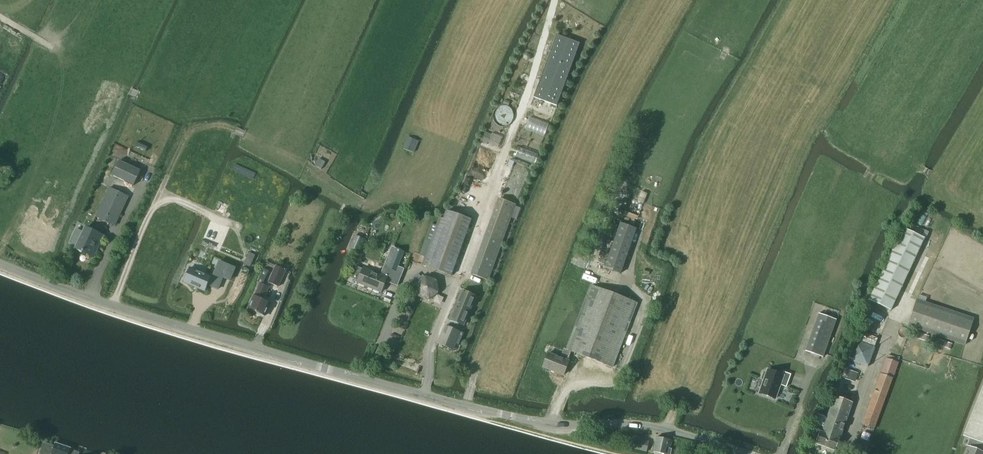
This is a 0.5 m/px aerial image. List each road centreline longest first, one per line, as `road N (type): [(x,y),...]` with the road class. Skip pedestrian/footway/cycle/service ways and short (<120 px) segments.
road 1 (tertiary): [(747,453),(667,429),(542,423),(467,407),(113,305),(0,264)]
road 2 (track): [(113,305),(180,149),(196,129),(234,130),(355,198),(388,193),(413,162)]

